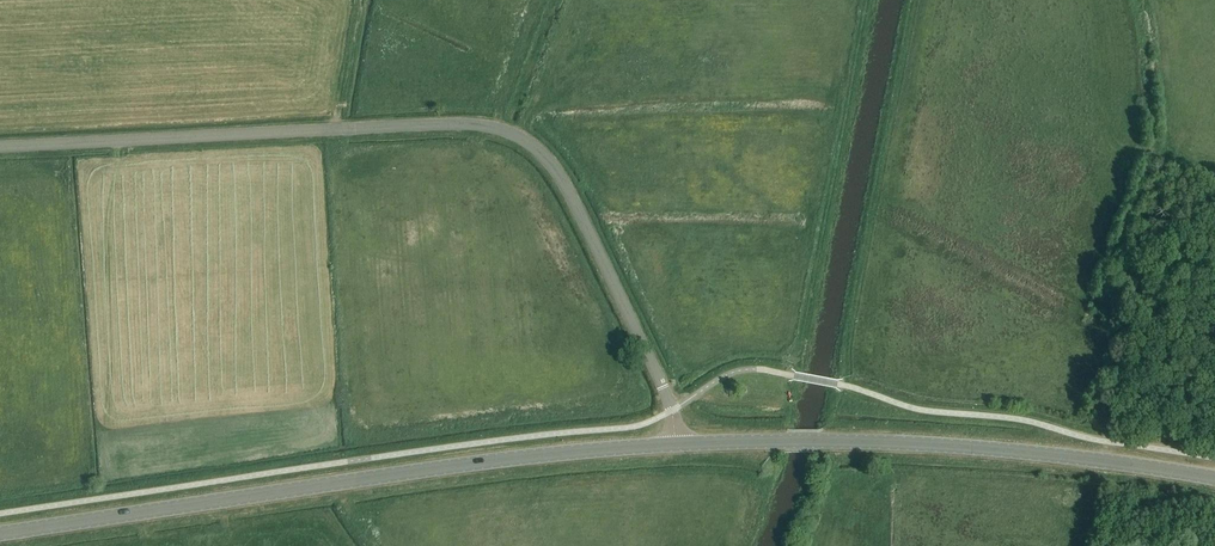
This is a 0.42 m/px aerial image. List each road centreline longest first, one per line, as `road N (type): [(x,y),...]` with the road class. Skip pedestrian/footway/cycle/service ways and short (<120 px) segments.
road 1 (unclassified): [(674,444),(661,379),(572,198),(529,144),(448,125),(0,147)]
road 2 (tertiary): [(0,533),(497,461),(674,444)]
road 3 (tertiary): [(1214,478),(927,446),(781,443)]
road 4 (track): [(338,131),(361,0)]

